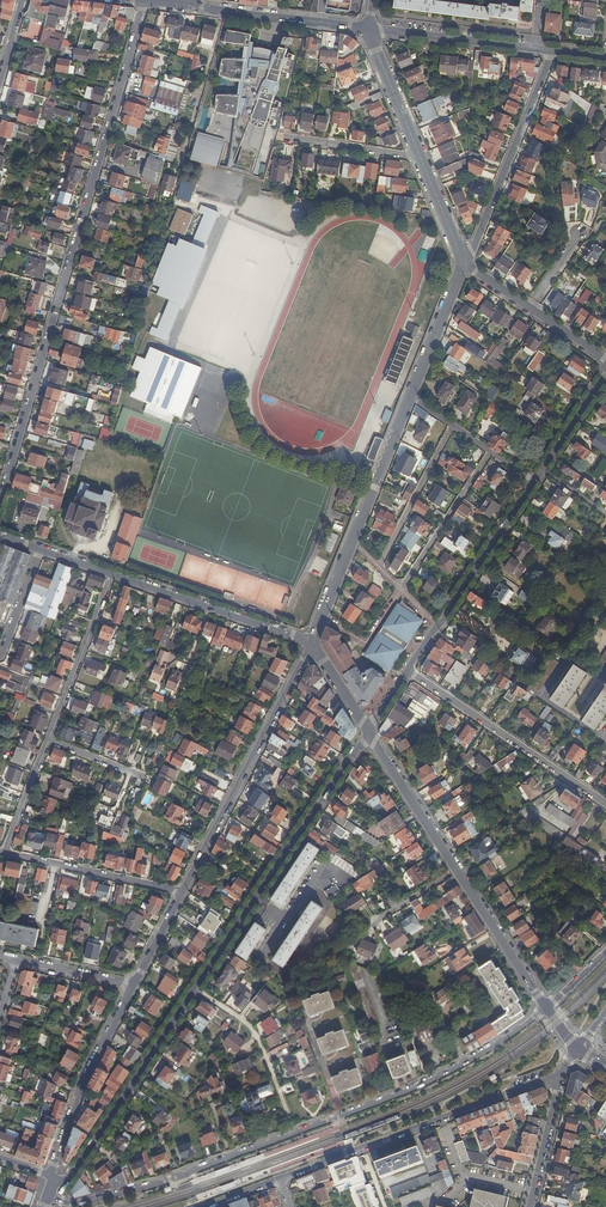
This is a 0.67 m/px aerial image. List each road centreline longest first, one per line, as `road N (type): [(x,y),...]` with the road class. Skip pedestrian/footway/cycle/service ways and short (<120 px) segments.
road 1 (residential): [(0,502),(145,0)]
road 2 (tertiary): [(546,1008),(369,730)]
road 3 (tertiary): [(195,989),(369,730)]
road 4 (unclassified): [(280,1179),(559,1075)]
road 5 (tertiary): [(310,642),(180,893)]
road 6 (unclassified): [(546,1008),(420,1085),(295,1133)]
road 7 (unclassified): [(295,1133),(145,1188),(72,1205),(47,1196)]
road 8 (tertiary): [(52,1179),(72,1174),(195,989)]
road 9 (residential): [(605,804),(408,671)]
road 10 (residential): [(462,265),(553,51)]
road 11 (tertiary): [(134,985),(81,1087),(52,1179)]
road 12 (unclassified): [(113,574),(310,642)]
road 13 (residential): [(295,1133),(252,1028),(195,989)]
road 14 (residential): [(5,853),(180,893)]
road 15 (residential): [(113,574),(49,741)]
road 16 (tertiary): [(192,6),(369,28)]
road 17 (tertiary): [(438,626),(534,482)]
road 18 (residential): [(462,265),(605,358)]
road 19 (residential): [(397,592),(490,452)]
road 20 (tertiary): [(369,28),(535,49)]
road 21 (residential): [(451,424),(375,570)]
road 22 (tertiary): [(410,396),(352,542)]
road 23 (residential): [(277,135),(420,157)]
road 24 (tertiary): [(462,265),(410,396)]
road 25 (tertiary): [(369,28),(420,157)]
road 26 (residential): [(559,1075),(530,1206)]
road 27 (tertiary): [(534,482),(605,374)]
road 28 (residential): [(49,741),(5,853)]

